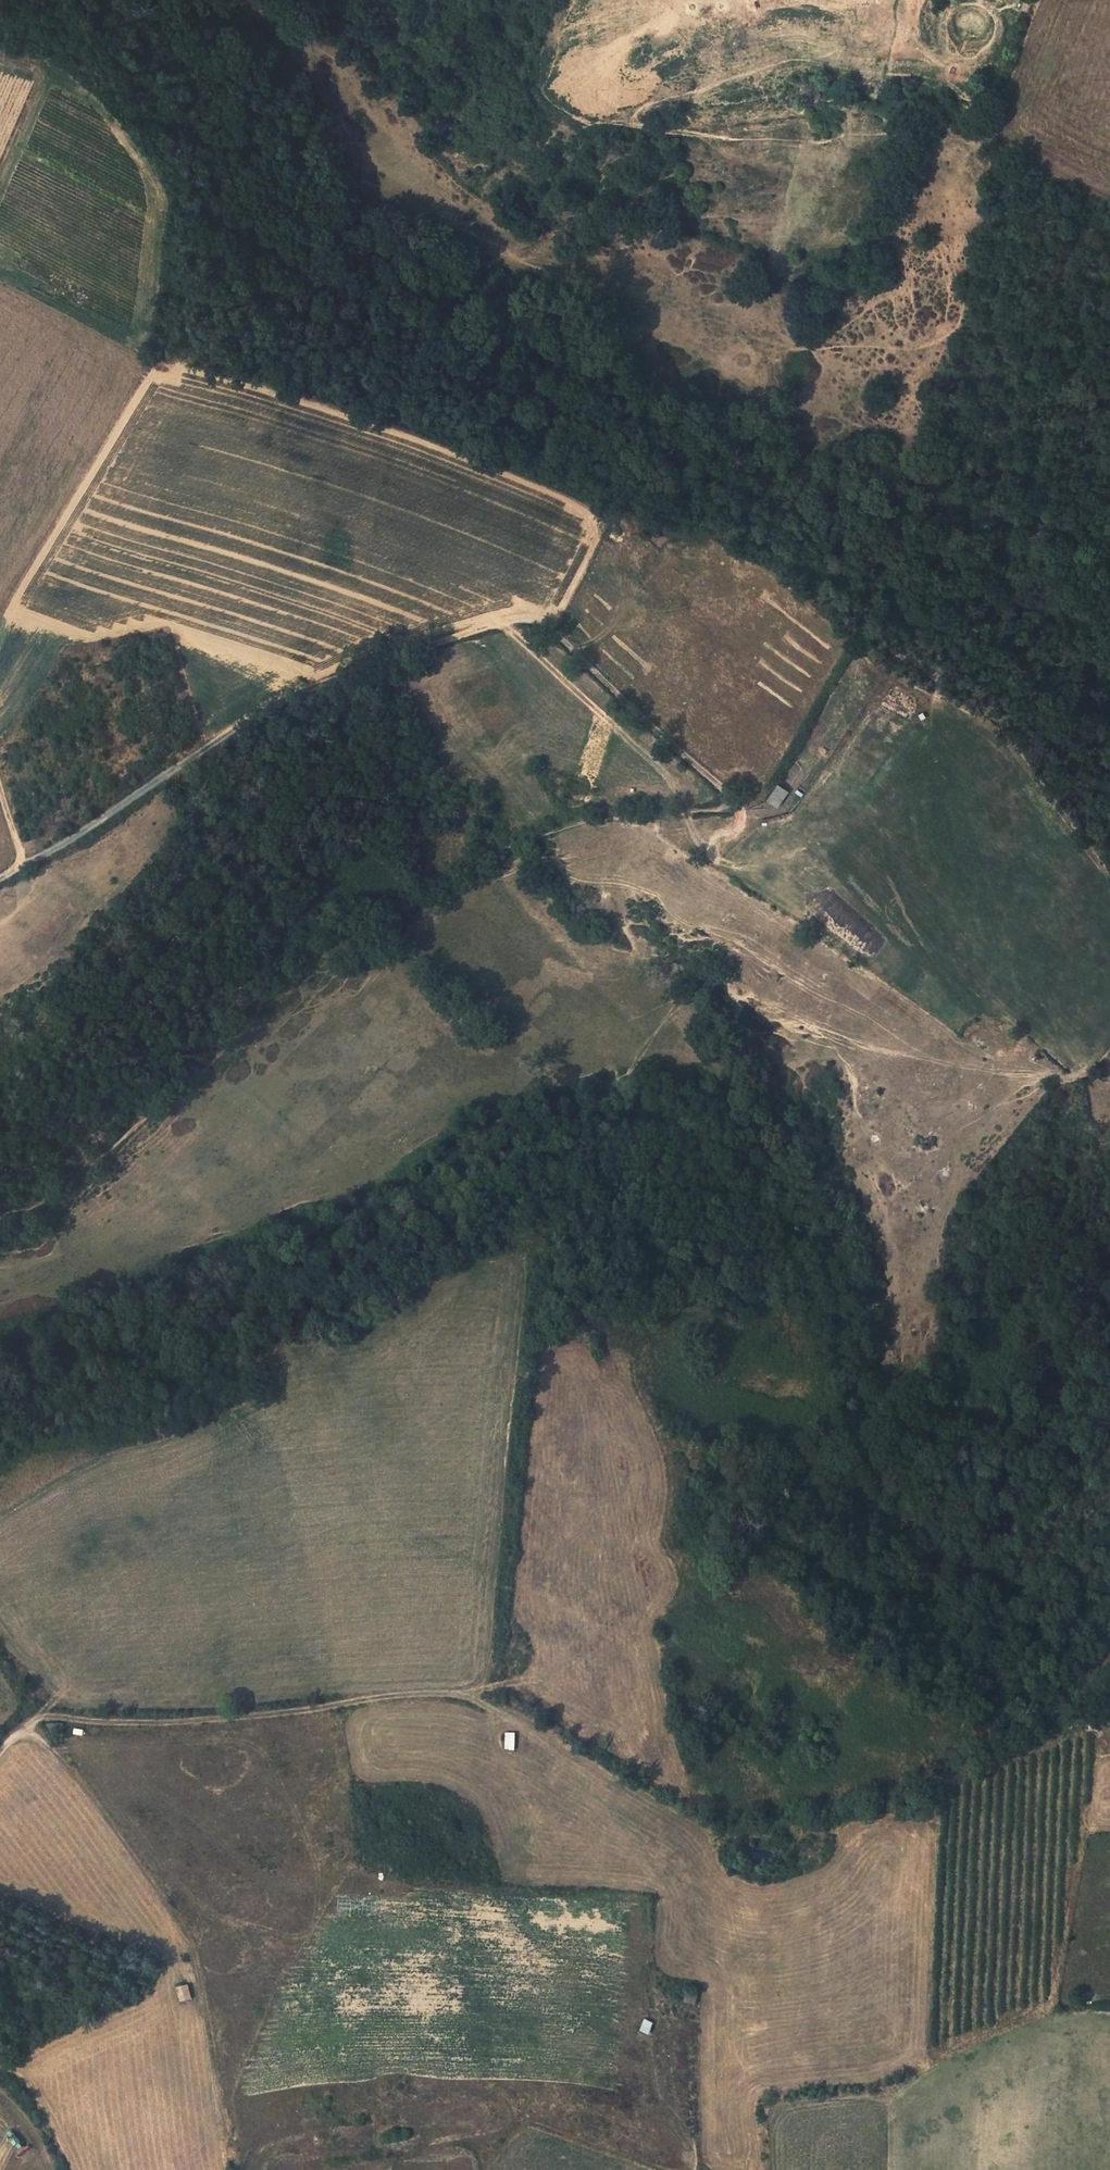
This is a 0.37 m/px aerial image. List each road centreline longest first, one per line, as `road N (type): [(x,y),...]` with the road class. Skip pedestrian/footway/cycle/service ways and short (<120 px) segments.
road 1 (track): [(0,884),(294,695),(519,616),(551,624),(736,802)]
road 2 (track): [(24,1730),(75,1773),(176,1920),(203,1976),(236,2169)]
road 3 (track): [(0,1750),(33,1723),(136,1730),(350,1703),(467,1698)]

